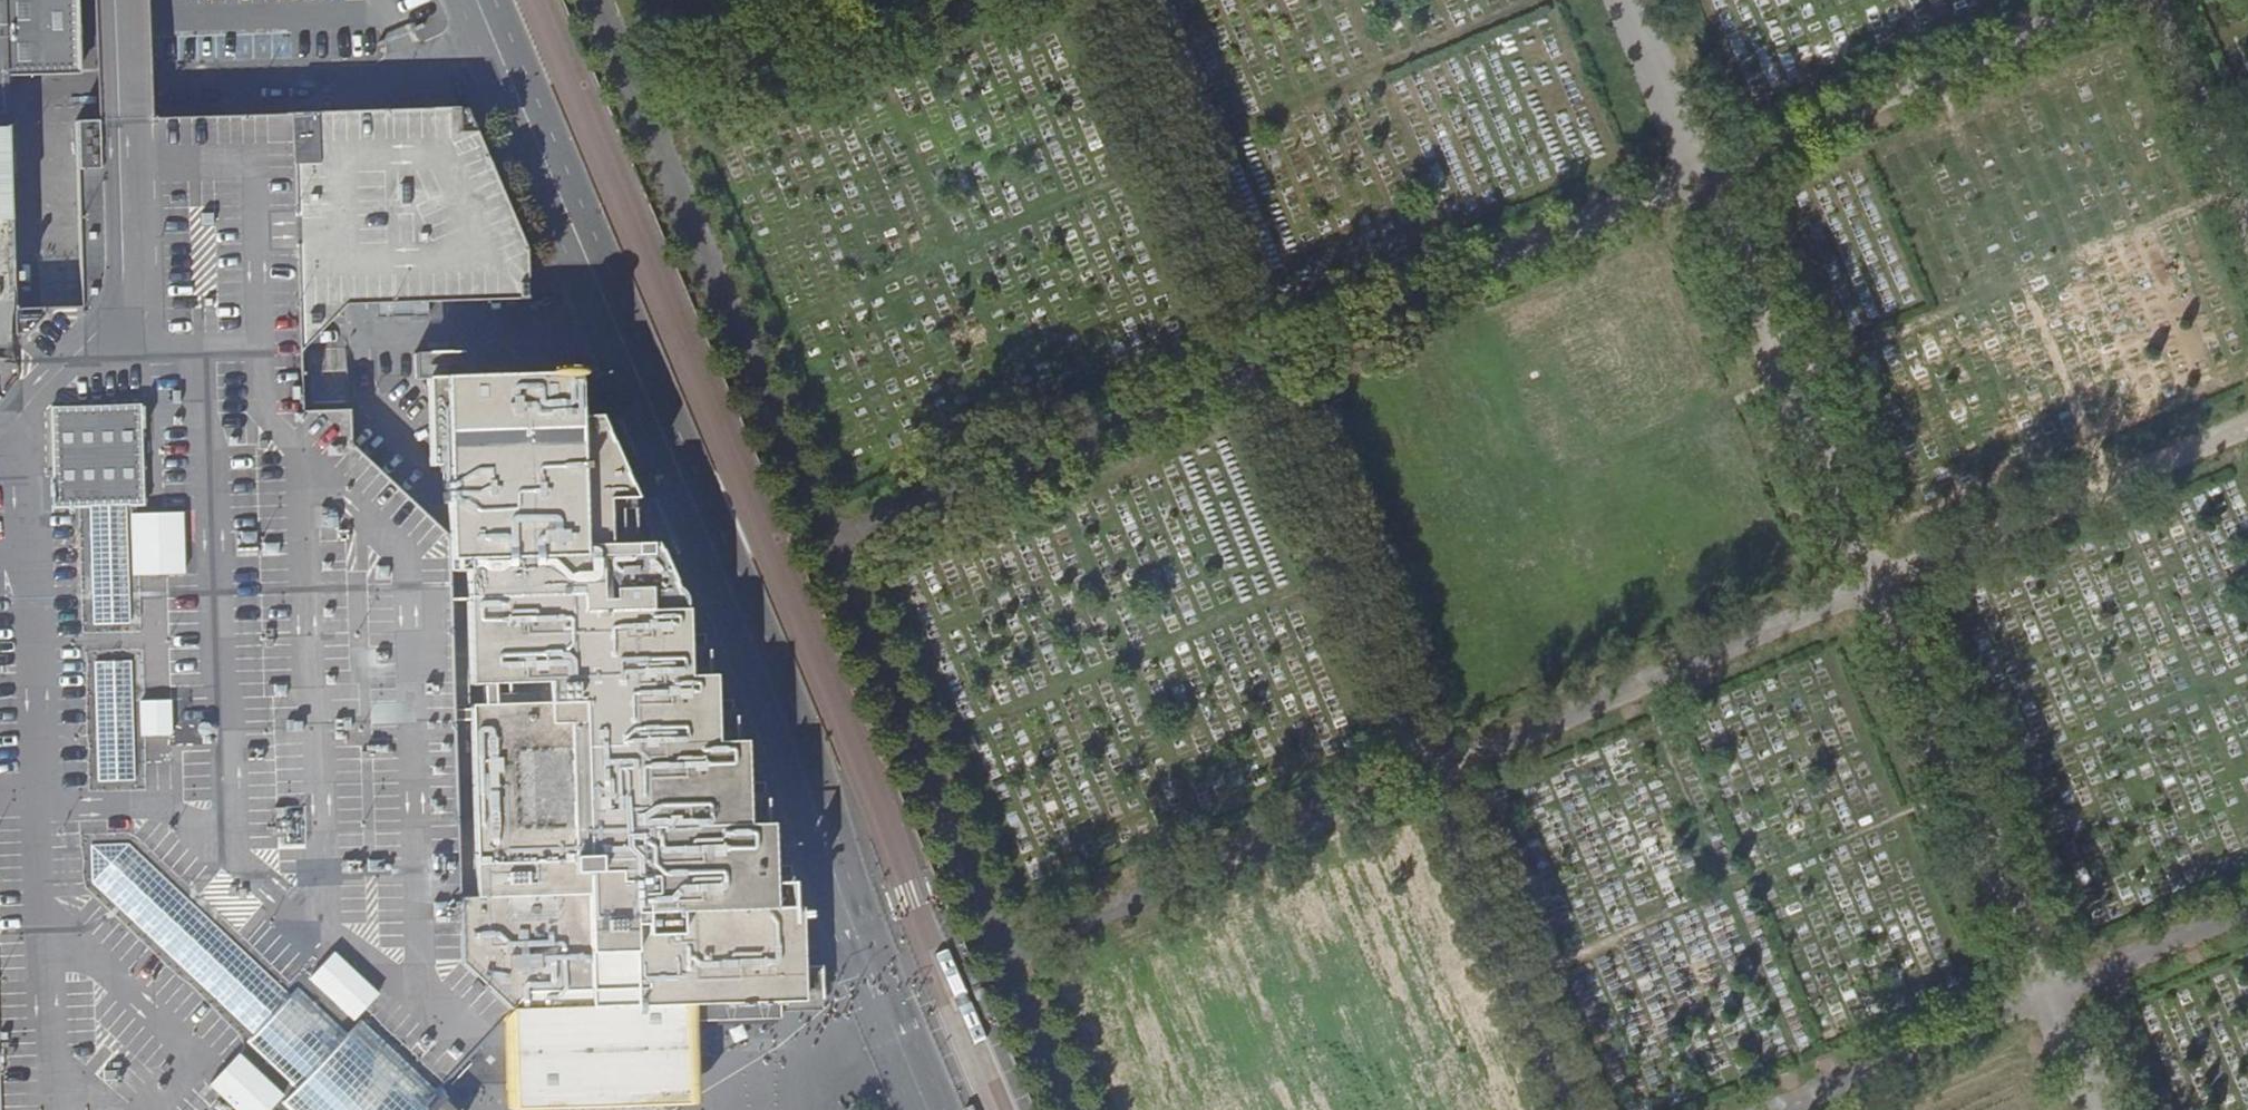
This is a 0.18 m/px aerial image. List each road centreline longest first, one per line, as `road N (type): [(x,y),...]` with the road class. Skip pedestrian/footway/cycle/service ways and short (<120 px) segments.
road 1 (tertiary): [(931,1109),(840,887),(776,695),(478,0)]

